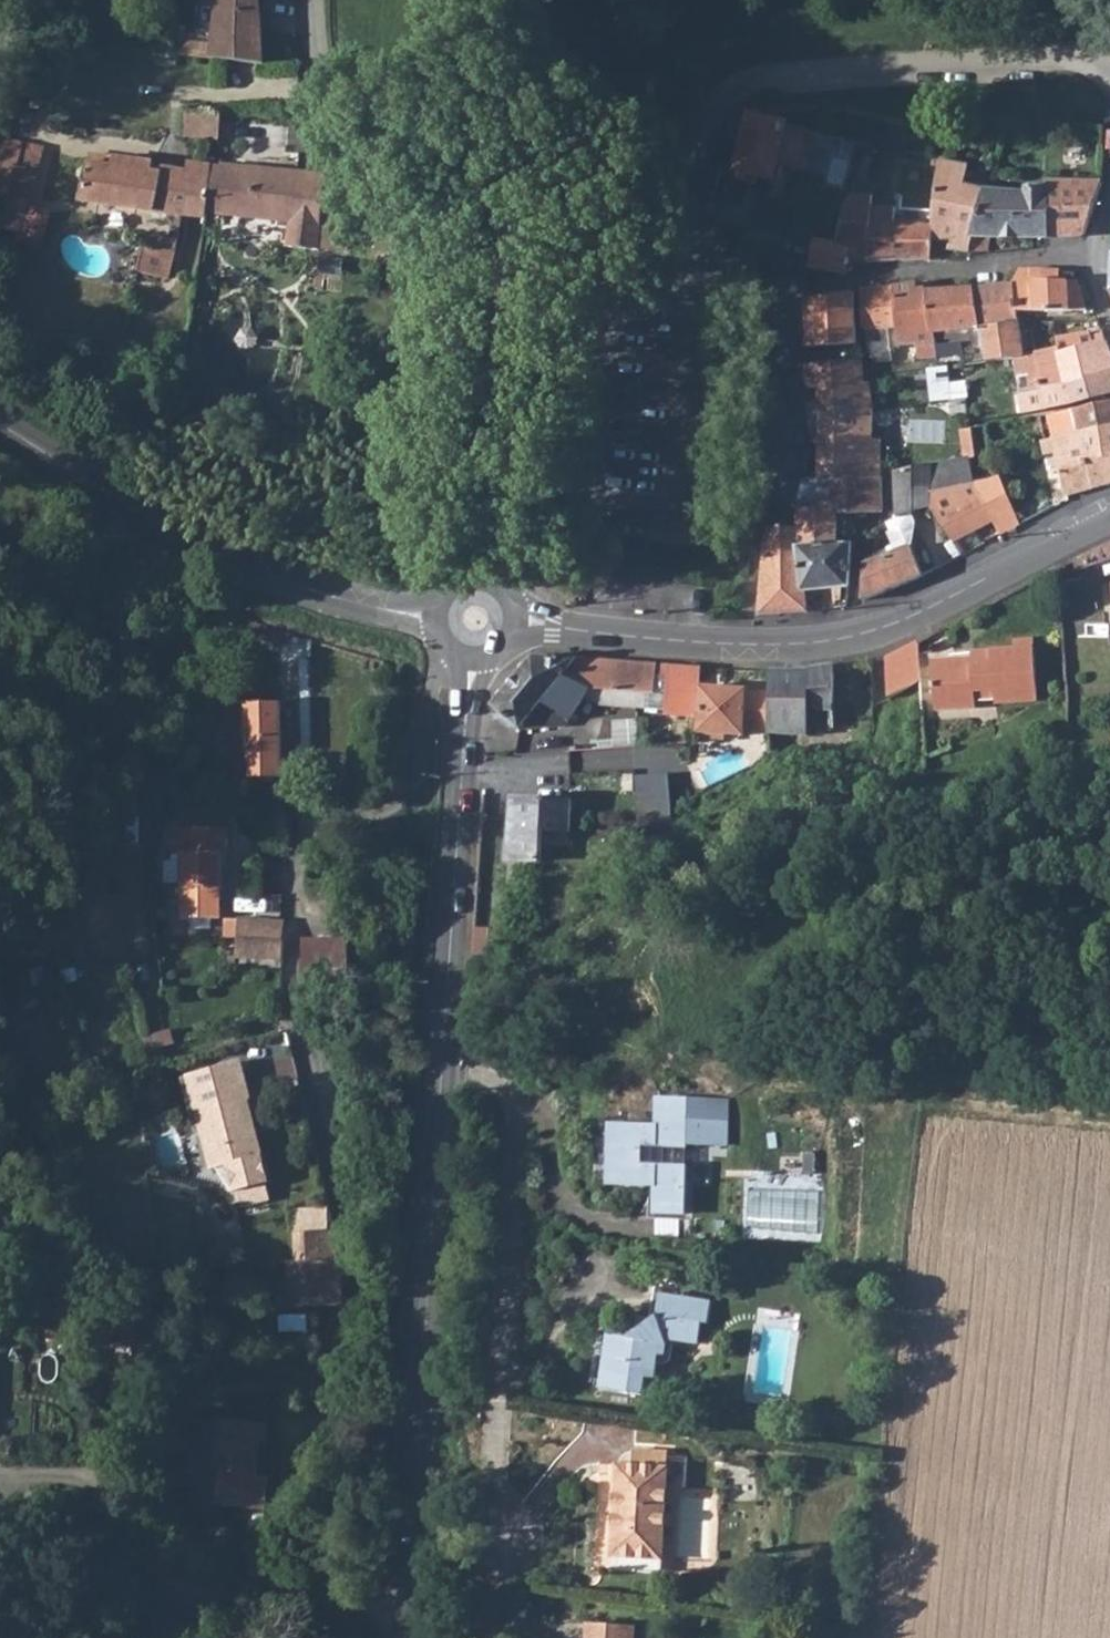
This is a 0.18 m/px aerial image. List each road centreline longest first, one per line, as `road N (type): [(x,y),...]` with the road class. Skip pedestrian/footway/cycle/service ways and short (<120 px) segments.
road 1 (residential): [(449,648),(435,664),(417,785),(402,803),(327,825),(304,849),(288,937),(297,1028),(359,1289)]
road 2 (tertiary): [(445,1047),(405,1637)]
road 3 (tertiary): [(554,625),(746,643),(825,640),(920,610),(1109,514)]
road 4 (residential): [(445,1047),(521,1103),(498,1472),(514,1543)]
road 5 (residential): [(681,228),(720,114),(754,83),(858,67),(1036,58),(1109,65)]
road 6 (tertiary): [(393,610),(275,579),(161,526),(0,422)]
road 7 (tertiary): [(469,692),(445,1047)]
road 8 (tertiary): [(520,168),(489,519)]
road 9 (residential): [(321,0),(325,152),(520,168)]
road 10 (residential): [(791,282),(987,271),(1025,252),(1092,259)]
road 11 (residential): [(791,282),(789,463),(757,526)]
road 12 (track): [(1109,1124),(937,1104)]
road 13 (residential): [(520,168),(681,228)]
road 14 (tertiary): [(532,0),(520,168)]
road 15 (residential): [(681,228),(791,282)]

